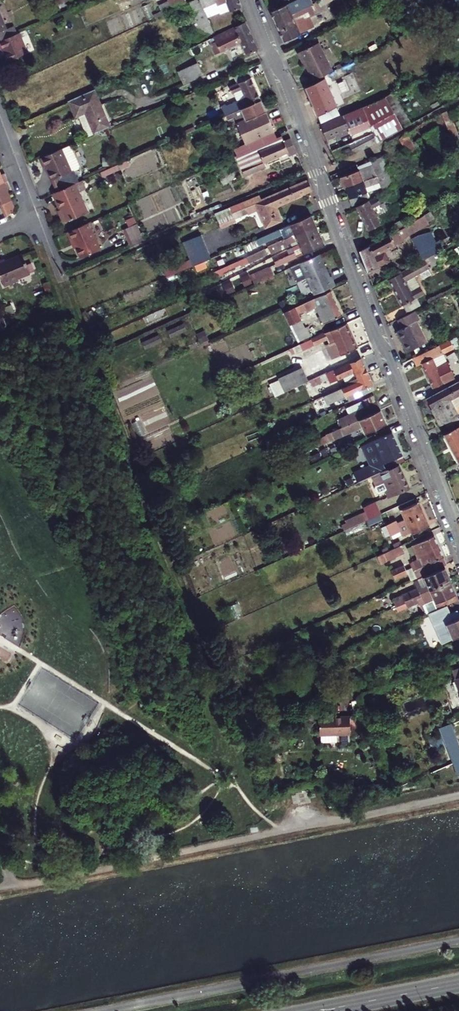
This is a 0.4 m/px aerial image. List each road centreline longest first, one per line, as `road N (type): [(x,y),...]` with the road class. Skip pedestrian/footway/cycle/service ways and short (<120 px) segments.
road 1 (residential): [(251,0),(458,545)]
road 2 (unclassified): [(458,982),(316,1010)]

